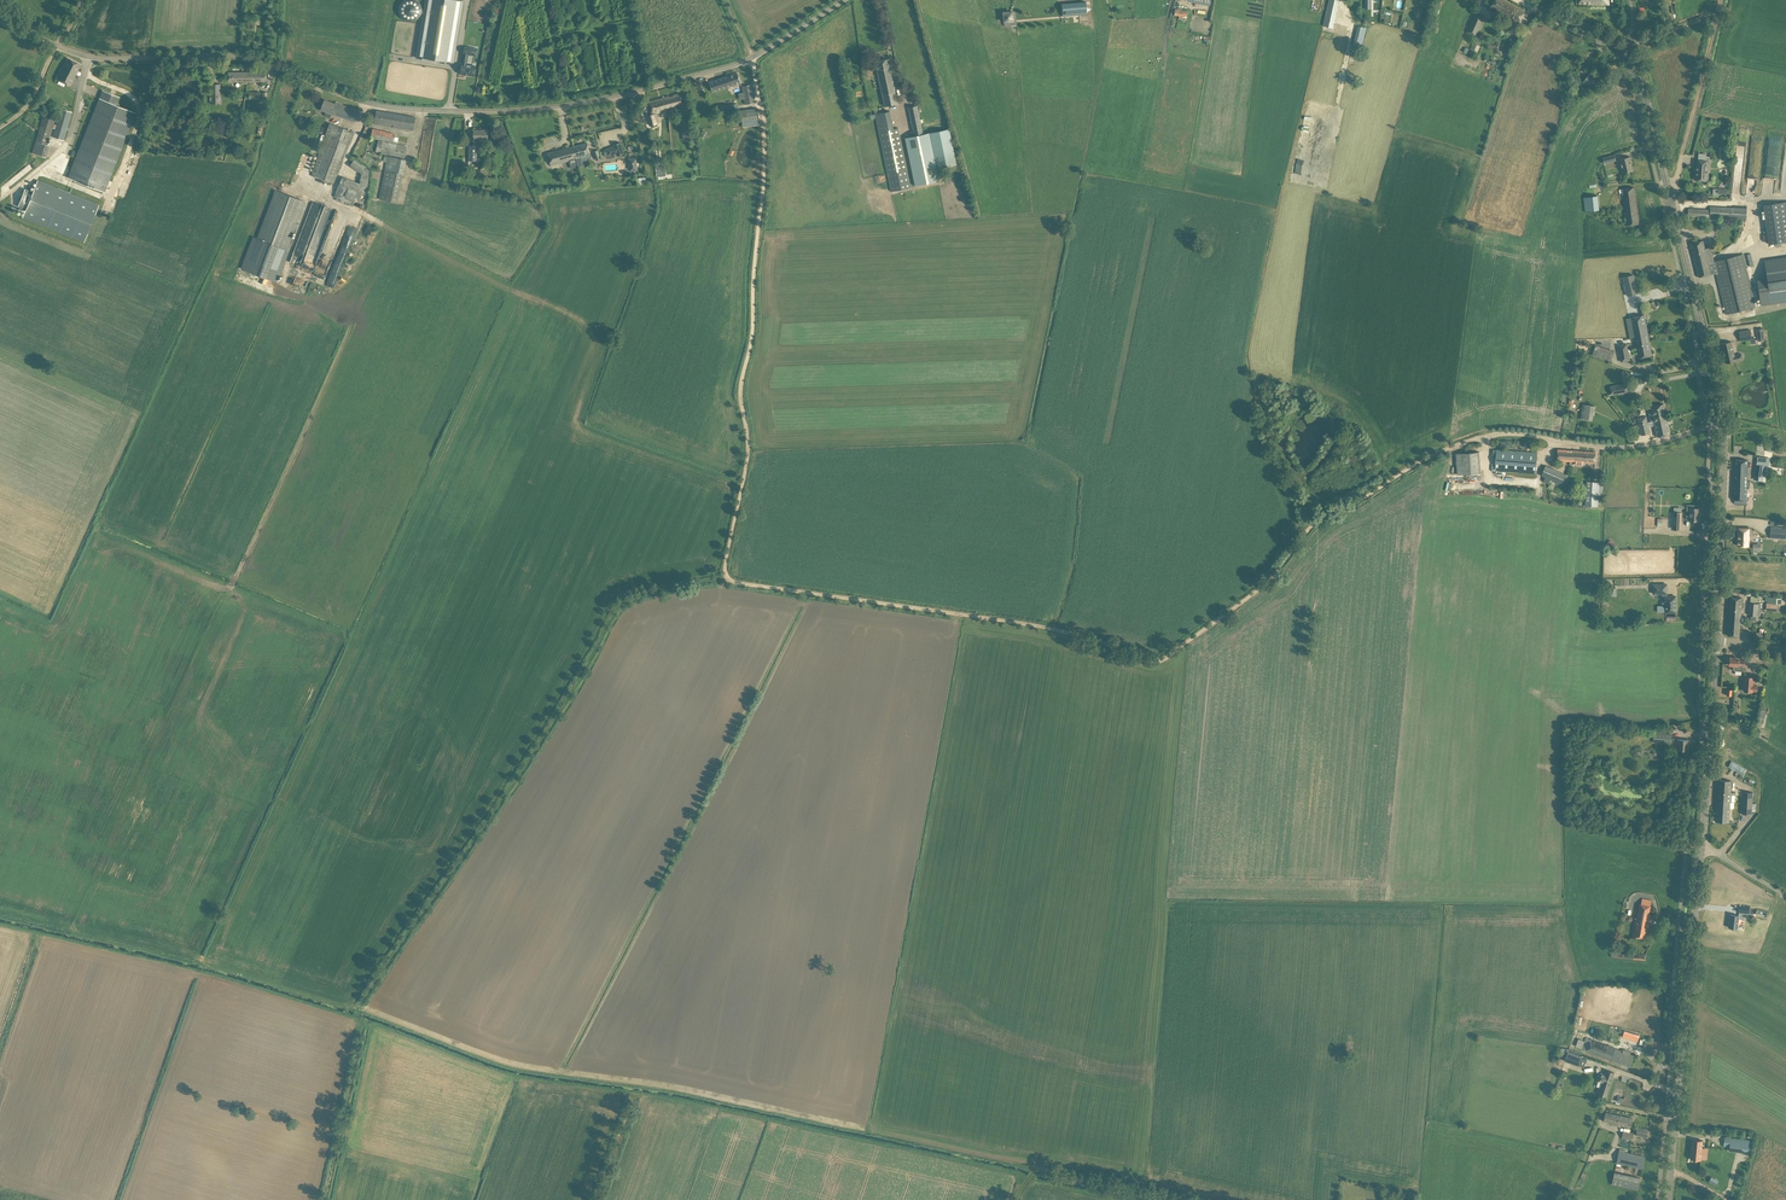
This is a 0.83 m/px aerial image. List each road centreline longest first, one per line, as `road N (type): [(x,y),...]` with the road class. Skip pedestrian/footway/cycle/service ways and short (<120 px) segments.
road 1 (unclassified): [(843,0),(757,57),(657,87),(538,109),(444,112),(346,98),(245,57),(77,55),(44,40),(0,1)]
road 2 (track): [(726,580),(1048,627),(1162,660),(1253,592),(1334,512),(1455,448),(1520,438)]
road 3 (track): [(322,1199),(363,995),(491,814),(622,600),(726,580)]
road 4 (track): [(729,0),(757,57),(765,188),(737,396),(747,460),(726,580)]
road 5 (tertiary): [(1723,423),(1649,108),(1629,66)]
road 6 (tertiary): [(1668,1199),(1702,846)]
road 7 (tertiary): [(1717,640),(1723,423)]
road 8 (unclassified): [(1520,438),(1610,450),(1723,423)]
road 9 (tertiary): [(1702,846),(1717,640)]
road 10 (track): [(79,0),(35,94),(0,127)]
road 11 (tertiary): [(1629,66),(1597,34),(1528,0)]

